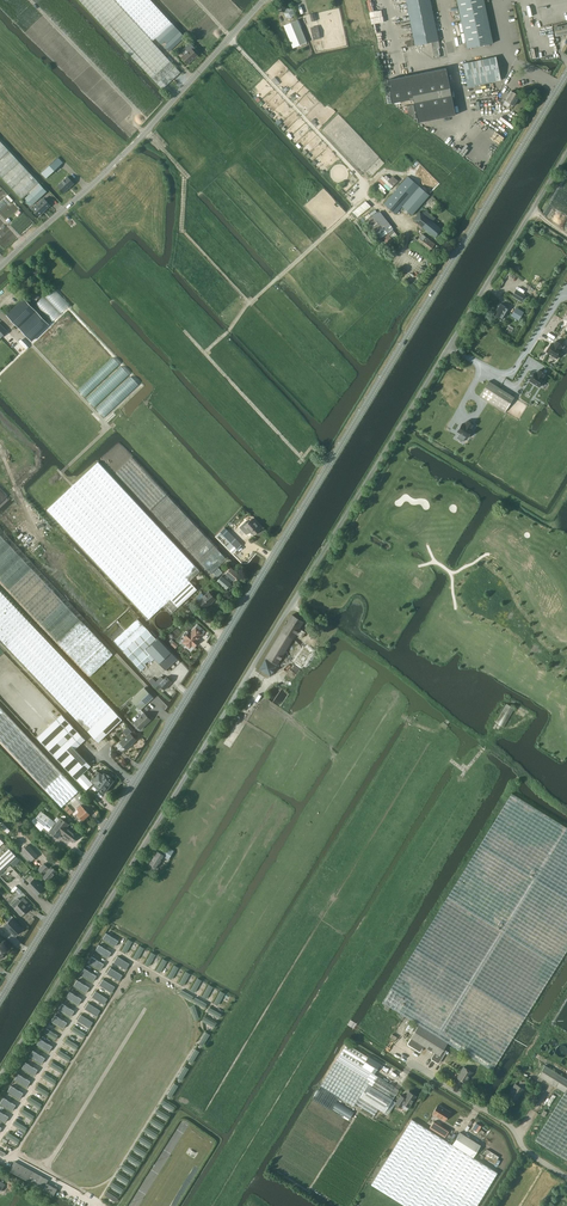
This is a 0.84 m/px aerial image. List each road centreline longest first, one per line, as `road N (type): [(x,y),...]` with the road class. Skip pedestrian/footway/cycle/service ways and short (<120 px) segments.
road 1 (tertiary): [(0,999),(566,72)]
road 2 (residential): [(566,153),(0,1074)]
road 3 (track): [(205,353),(249,303),(182,230),(186,175),(137,124),(136,109),(31,0)]
road 4 (track): [(290,345),(249,303),(364,198),(365,182),(229,39)]
road 5 (residential): [(0,267),(138,139),(263,0)]
road 6 (track): [(502,732),(486,740),(329,627),(311,634),(295,599)]
road 7 (track): [(156,697),(0,532)]
road 8 (track): [(330,460),(312,446),(299,454),(178,323)]
road 9 (track): [(9,326),(105,423),(54,479)]
road 10 (track): [(566,492),(546,519),(400,431)]
road 11 (residential): [(566,1178),(532,1156),(505,1122),(414,1065)]
road 12 (track): [(46,1170),(146,1009)]
road 13 (track): [(87,737),(0,645)]

